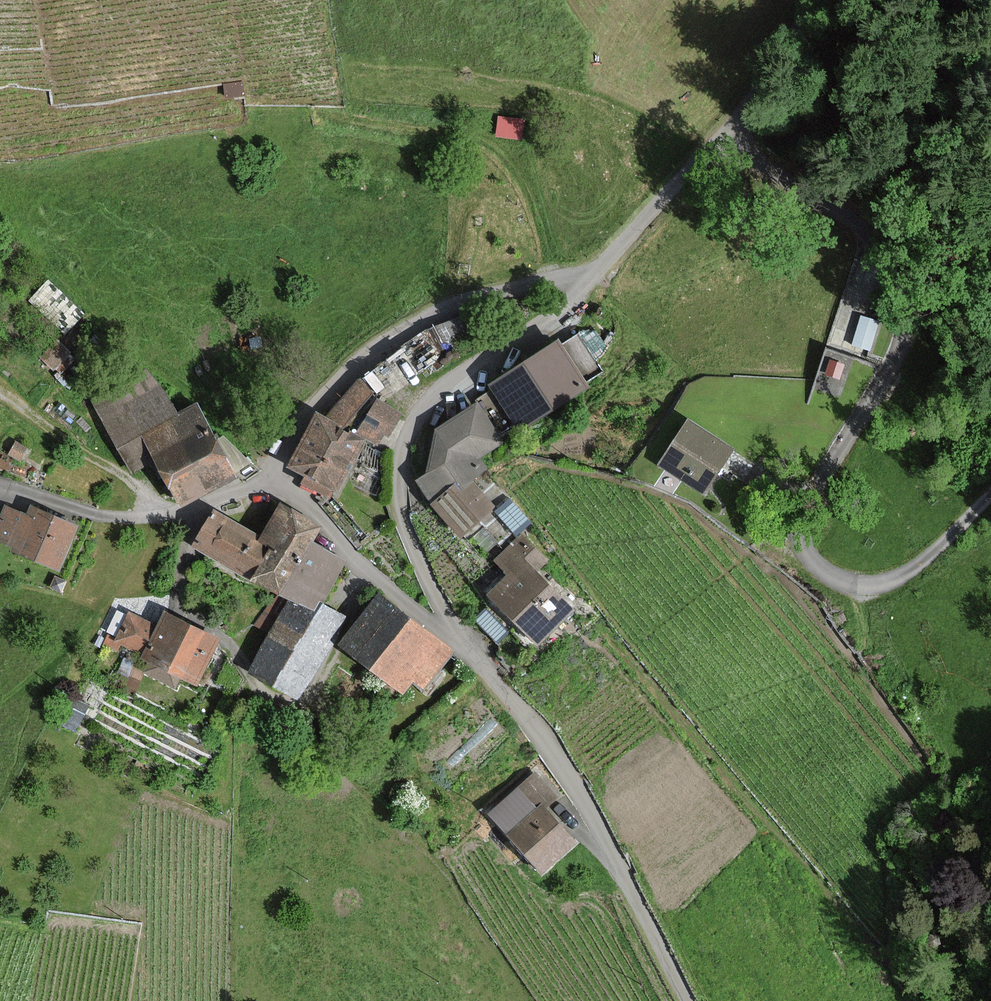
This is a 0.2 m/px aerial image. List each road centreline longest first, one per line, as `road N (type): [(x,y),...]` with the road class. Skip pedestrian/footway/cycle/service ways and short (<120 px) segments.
road 1 (unclassified): [(716,140),(856,224),(898,266),(905,284),(895,360),(806,506),(805,551),(838,580),(882,582),(933,555),(990,493)]
road 2 (residential): [(591,278),(556,277),(496,292),(412,328),(338,385),(285,459),(293,496),(365,568),(430,624),(455,630)]
road 3 (unclassified): [(591,278),(562,308),(456,376),(419,414),(405,443),(403,524),(455,630)]
road 4 (unclassified): [(455,630),(584,801),(688,1000)]
road 5 (track): [(152,516),(141,489),(0,394)]
road 6 (unclassified): [(716,140),(591,278)]
road 7 (unclassified): [(811,0),(775,67),(716,140)]

